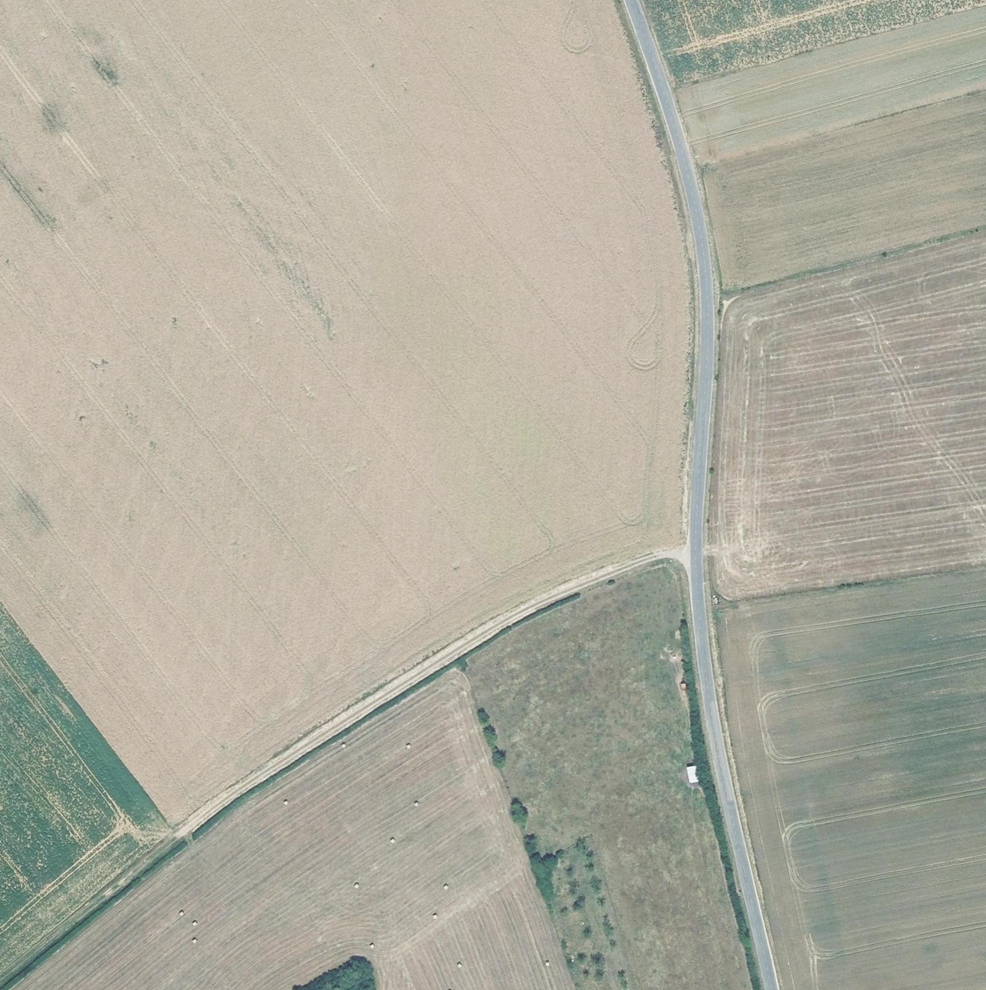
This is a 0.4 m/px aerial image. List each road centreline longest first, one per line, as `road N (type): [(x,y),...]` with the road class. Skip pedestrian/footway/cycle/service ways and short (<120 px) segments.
road 1 (tertiary): [(628,0),(697,224),(706,333),(695,543),(705,681),(770,989)]

